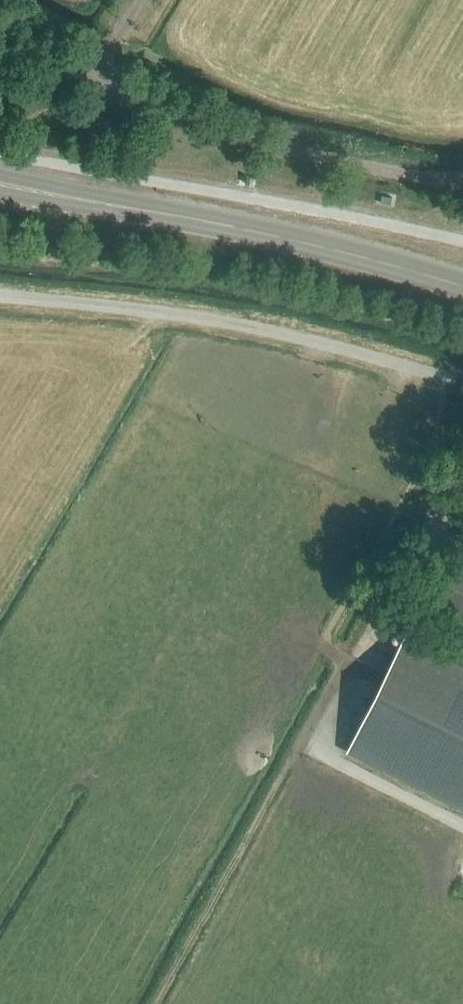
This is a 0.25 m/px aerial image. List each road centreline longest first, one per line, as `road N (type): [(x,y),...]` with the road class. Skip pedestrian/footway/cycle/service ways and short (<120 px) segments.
road 1 (unclassified): [(462,162),(416,170),(148,110),(0,33)]
road 2 (secondary): [(462,287),(192,221),(0,186)]
road 3 (track): [(0,300),(334,342),(462,377)]

